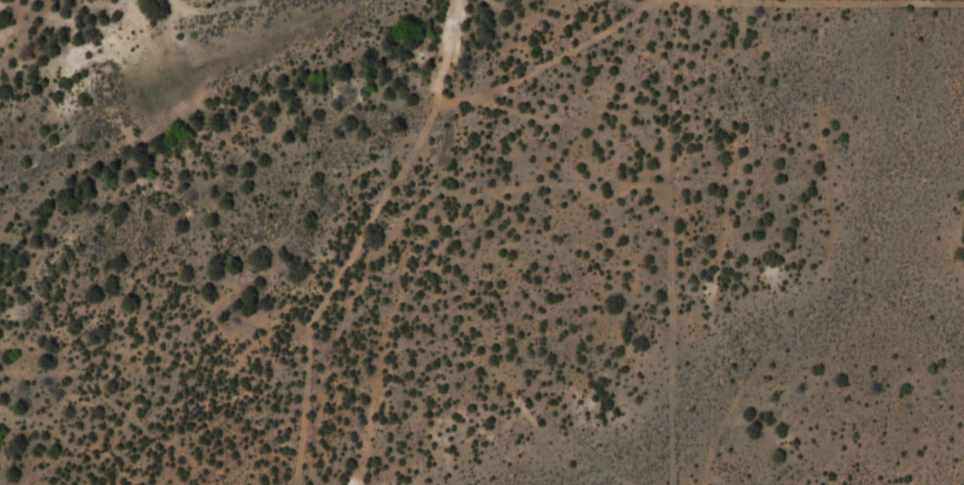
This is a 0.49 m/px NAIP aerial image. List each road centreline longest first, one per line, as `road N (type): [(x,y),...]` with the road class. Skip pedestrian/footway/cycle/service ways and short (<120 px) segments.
road 1 (track): [(290,484),(307,317),(428,117),(456,0)]
road 2 (track): [(820,0),(816,119),(828,183),(825,263),(734,397),(705,484)]

